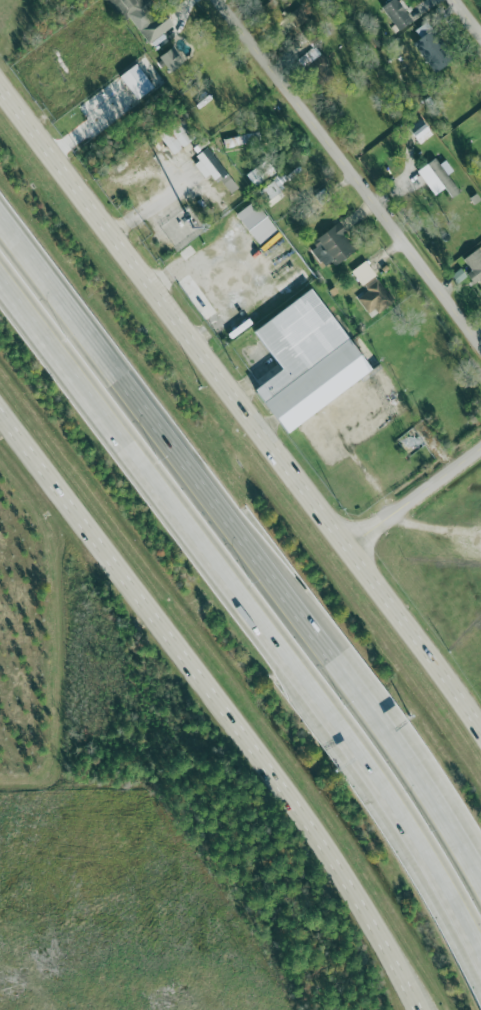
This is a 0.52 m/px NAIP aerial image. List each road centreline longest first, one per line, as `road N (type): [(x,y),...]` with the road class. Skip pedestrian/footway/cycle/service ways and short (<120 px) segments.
road 1 (motorway): [(0,297),(383,808),(480,969)]
road 2 (motorway): [(480,880),(349,672),(0,226)]
road 3 (primary): [(480,717),(360,546),(0,84)]
road 4 (primary): [(0,409),(373,900),(420,1009)]
road 5 (residential): [(480,337),(227,0)]
road 6 (residential): [(360,546),(480,451)]

